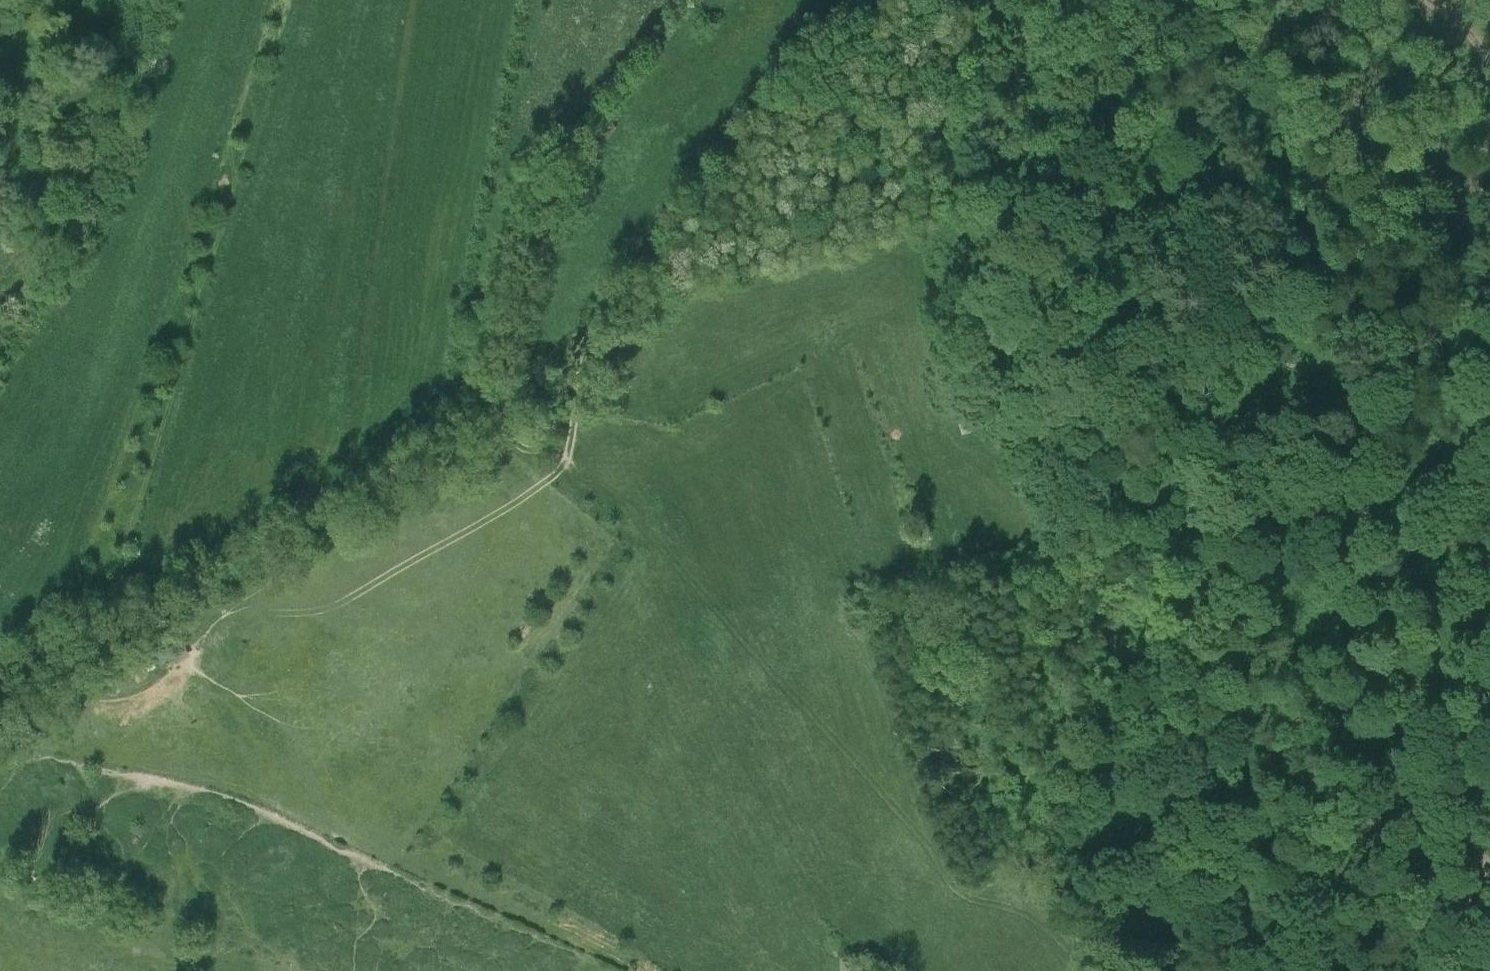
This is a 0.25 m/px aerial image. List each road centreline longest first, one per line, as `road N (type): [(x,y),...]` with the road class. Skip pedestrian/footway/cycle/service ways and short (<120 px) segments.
road 1 (track): [(0,715),(559,385),(776,131),(905,0)]

